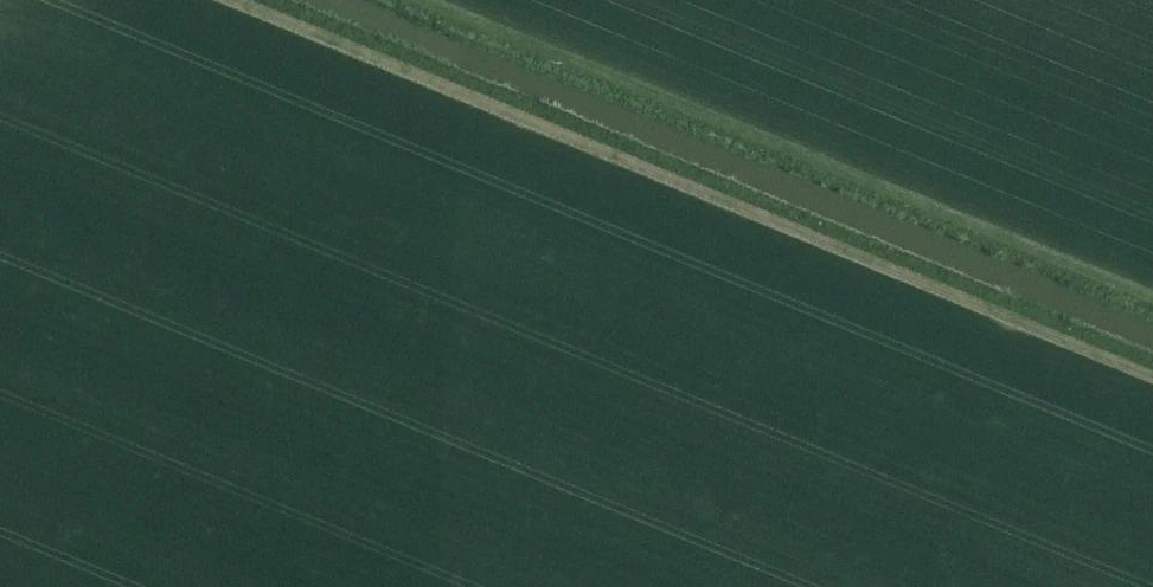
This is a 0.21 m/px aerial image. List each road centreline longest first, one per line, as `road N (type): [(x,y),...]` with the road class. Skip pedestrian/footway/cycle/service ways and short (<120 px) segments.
road 1 (track): [(239,0),(1152,375)]
road 2 (track): [(1152,296),(433,0)]

